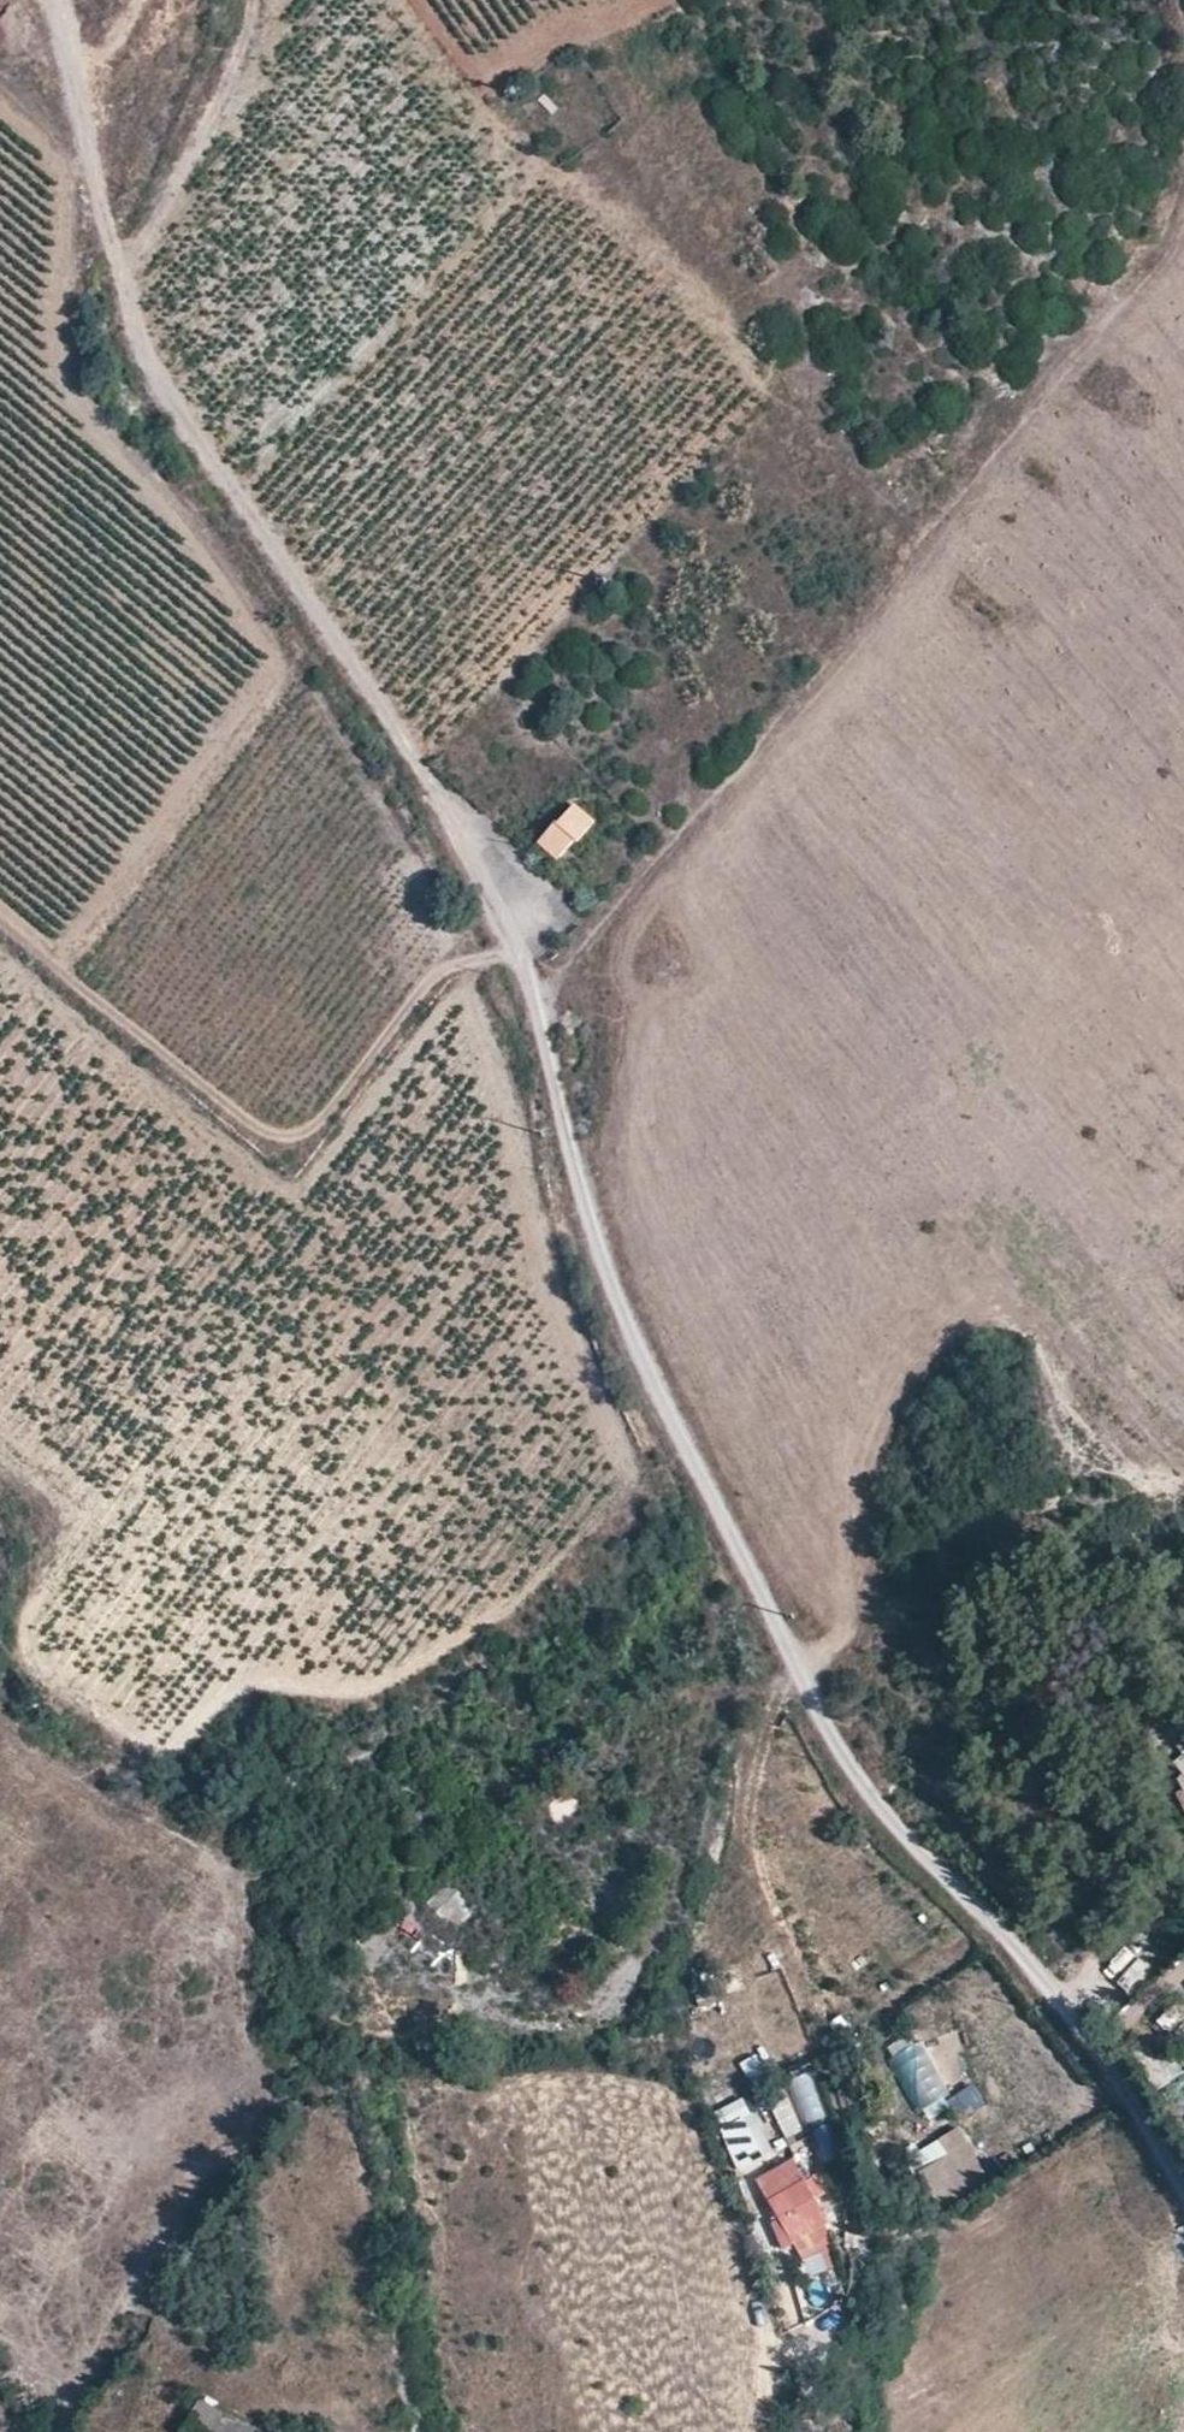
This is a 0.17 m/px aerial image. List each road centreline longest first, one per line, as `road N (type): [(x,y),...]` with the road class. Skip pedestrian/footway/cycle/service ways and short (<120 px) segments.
road 1 (track): [(1183,2190),(1042,1972),(911,1841),(816,1708),(631,1334),(589,1224),(523,969),(472,860),(385,714),(169,396),(130,313),(51,0)]

